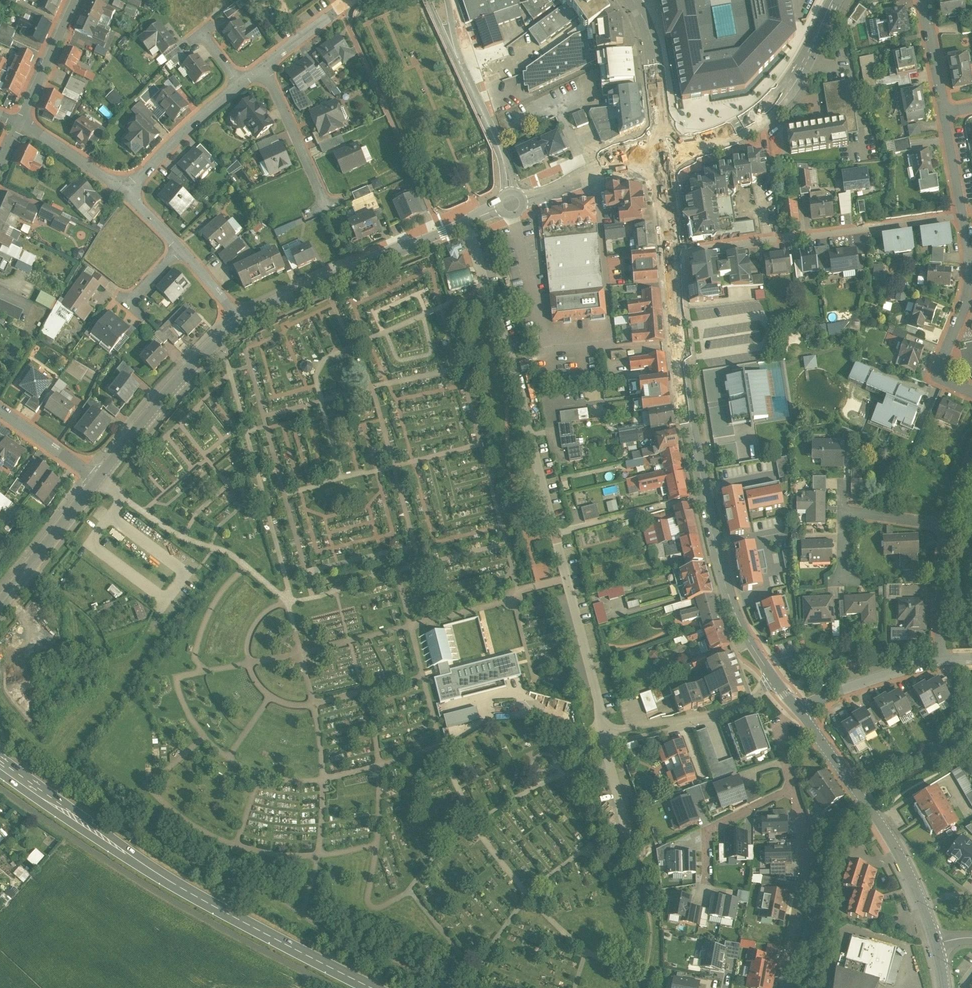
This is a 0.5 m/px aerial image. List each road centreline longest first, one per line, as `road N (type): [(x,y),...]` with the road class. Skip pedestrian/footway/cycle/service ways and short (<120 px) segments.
road 1 (residential): [(464,221),(516,377),(604,733)]
road 2 (residential): [(672,256),(683,371),(719,560),(739,623),(773,679)]
road 3 (secondary): [(0,764),(165,878),(372,987)]
road 4 (residential): [(967,214),(672,256)]
road 5 (residential): [(796,709),(895,845),(935,941)]
road 6 (tertiary): [(241,322),(464,221)]
road 7 (tertiary): [(834,0),(772,106),(735,130),(683,148)]
road 8 (residential): [(511,203),(498,146),(435,0)]
road 9 (tertiary): [(97,478),(187,368),(241,322)]
road 10 (residential): [(795,792),(805,875),(787,987)]
road 11 (residential): [(967,214),(971,273),(945,356),(952,375),(971,385)]
road 12 (residential): [(773,679),(739,710),(604,733)]
road 13 (residential): [(261,69),(326,199),(311,206)]
road 14 (tertiary): [(0,603),(97,478)]
road 15 (residential): [(126,193),(240,84)]
road 16 (unclassified): [(796,709),(941,661)]
road 17 (tertiary): [(511,203),(647,157)]
road 18 (residential): [(795,792),(712,830),(706,879)]
road 19 (residential): [(946,521),(941,661)]
road 20 (residential): [(633,0),(650,39),(663,134)]
road 21 (residential): [(77,0),(20,124)]
road 22 (residential): [(20,124),(126,193)]

